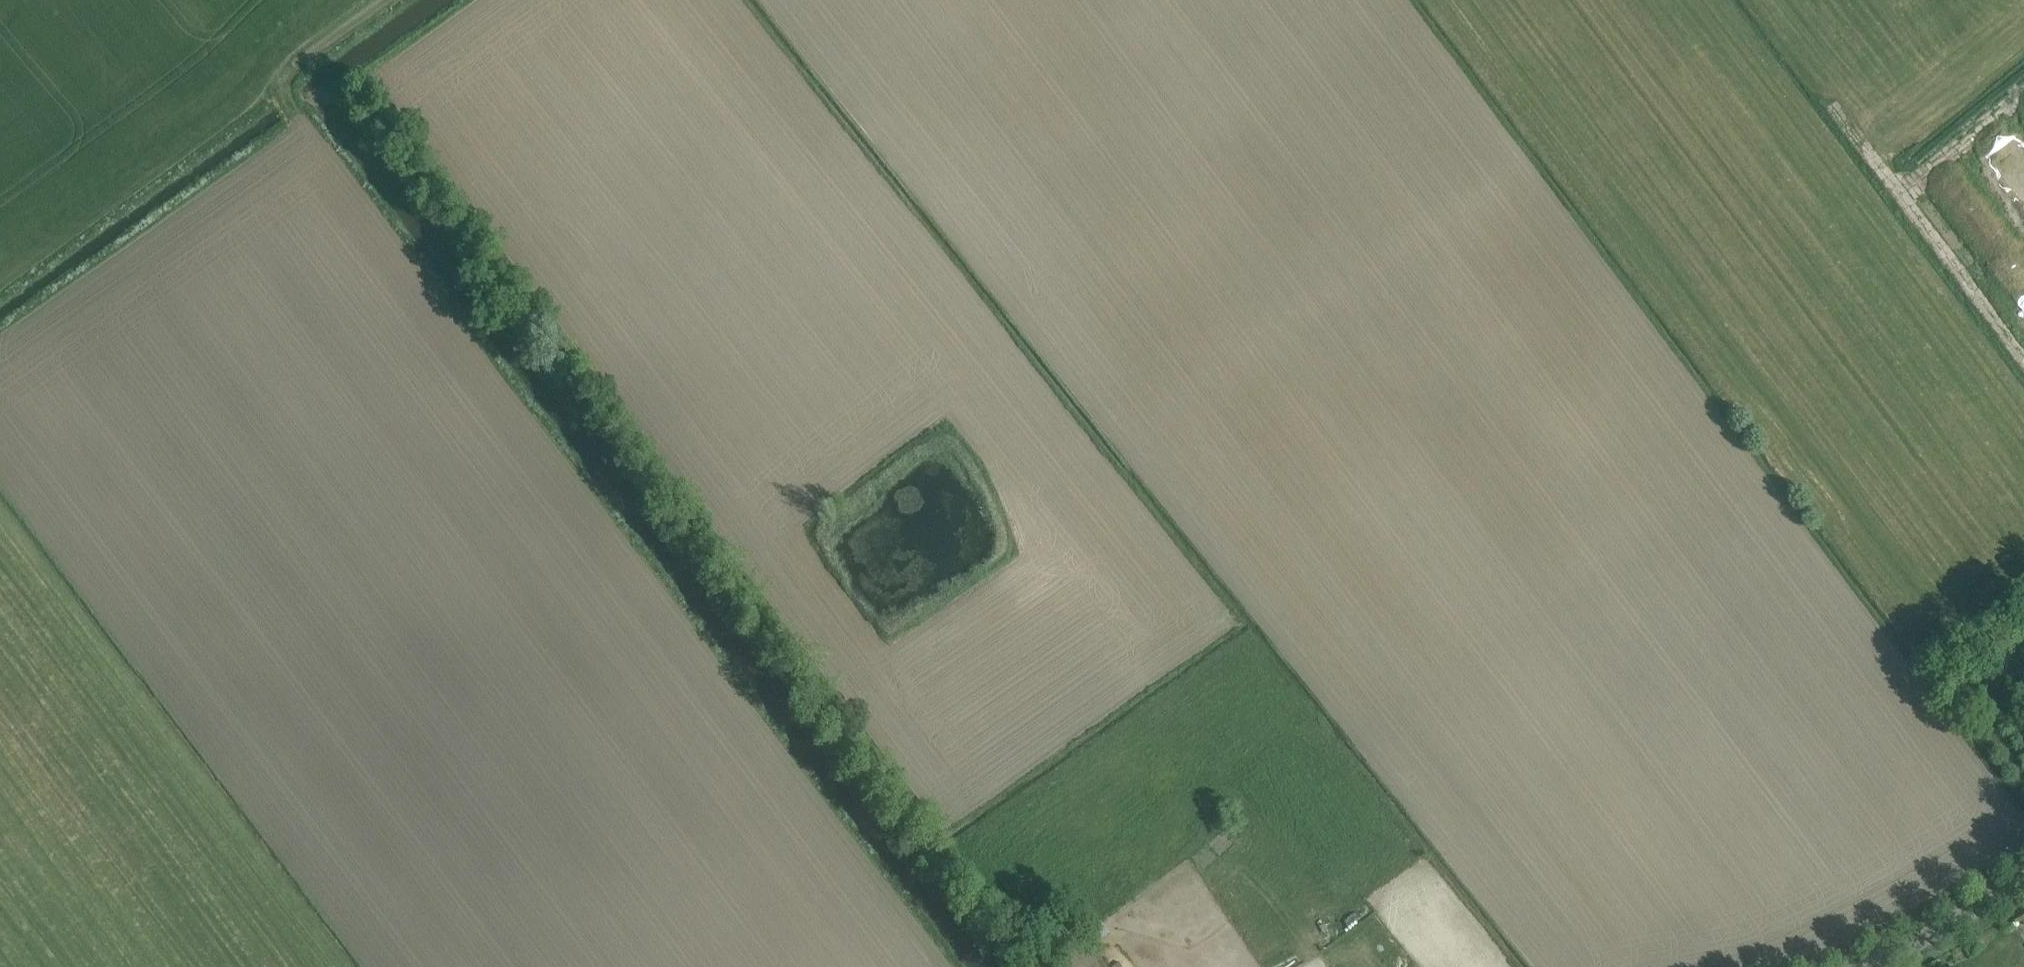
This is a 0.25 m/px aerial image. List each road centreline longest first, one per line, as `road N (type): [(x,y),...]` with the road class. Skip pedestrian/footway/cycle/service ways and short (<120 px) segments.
road 1 (unclassified): [(1868,966),(2023,865)]

